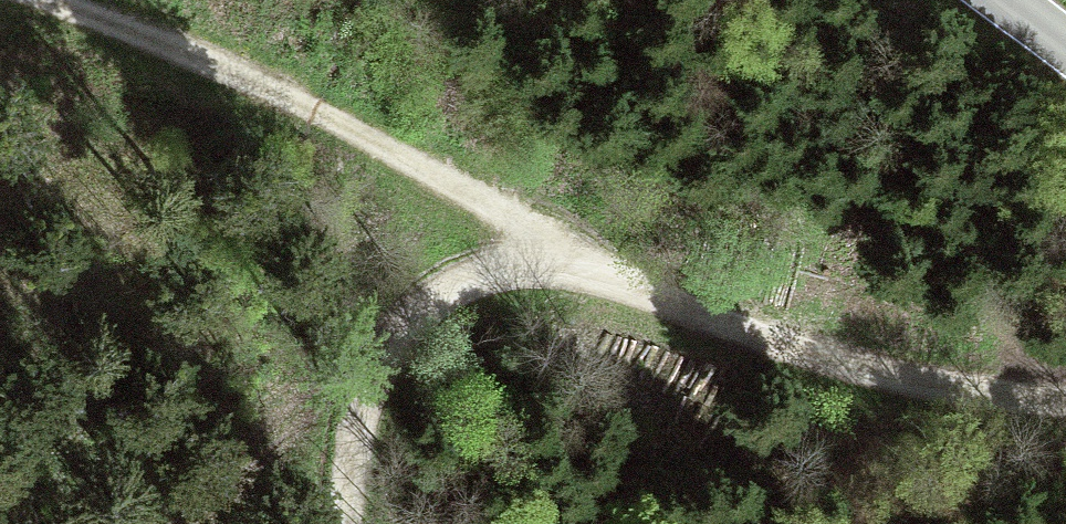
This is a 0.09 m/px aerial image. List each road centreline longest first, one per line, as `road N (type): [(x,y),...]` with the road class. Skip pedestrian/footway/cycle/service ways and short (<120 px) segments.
road 1 (track): [(69,0),(237,75),(555,253)]
road 2 (track): [(555,253),(770,344),(930,384),(1065,404)]
road 3 (track): [(555,253),(386,335),(335,523)]

